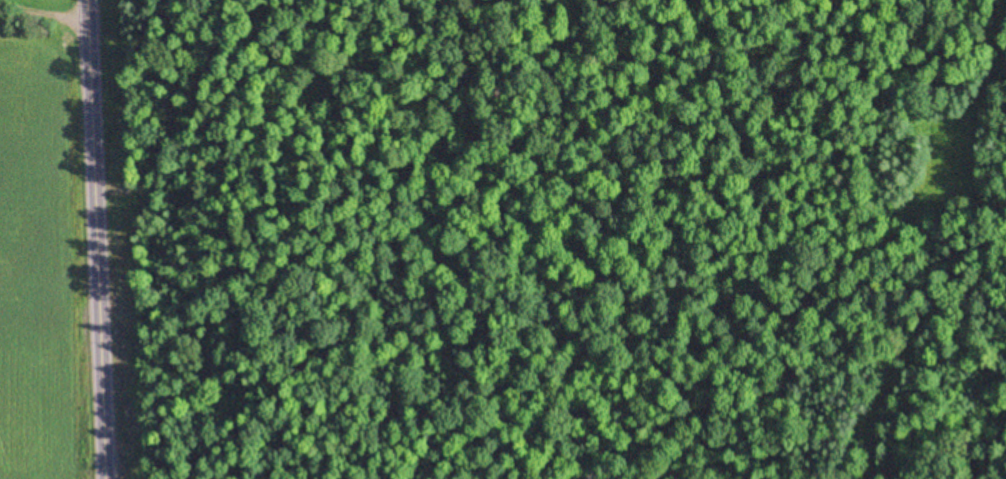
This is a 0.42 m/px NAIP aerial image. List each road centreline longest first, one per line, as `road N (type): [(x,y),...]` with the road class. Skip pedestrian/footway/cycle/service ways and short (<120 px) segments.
road 1 (tertiary): [(94,0),(117,478)]

